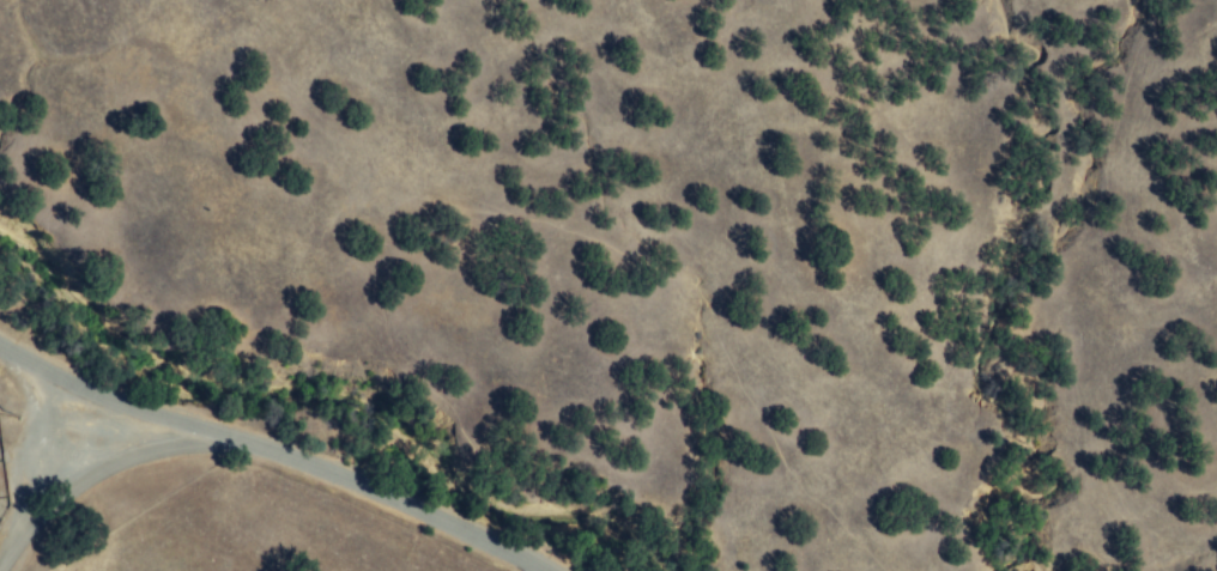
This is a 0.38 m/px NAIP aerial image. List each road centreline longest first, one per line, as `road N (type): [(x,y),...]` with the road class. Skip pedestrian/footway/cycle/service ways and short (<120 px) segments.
road 1 (tertiary): [(547,570),(326,469),(113,400),(0,343)]

